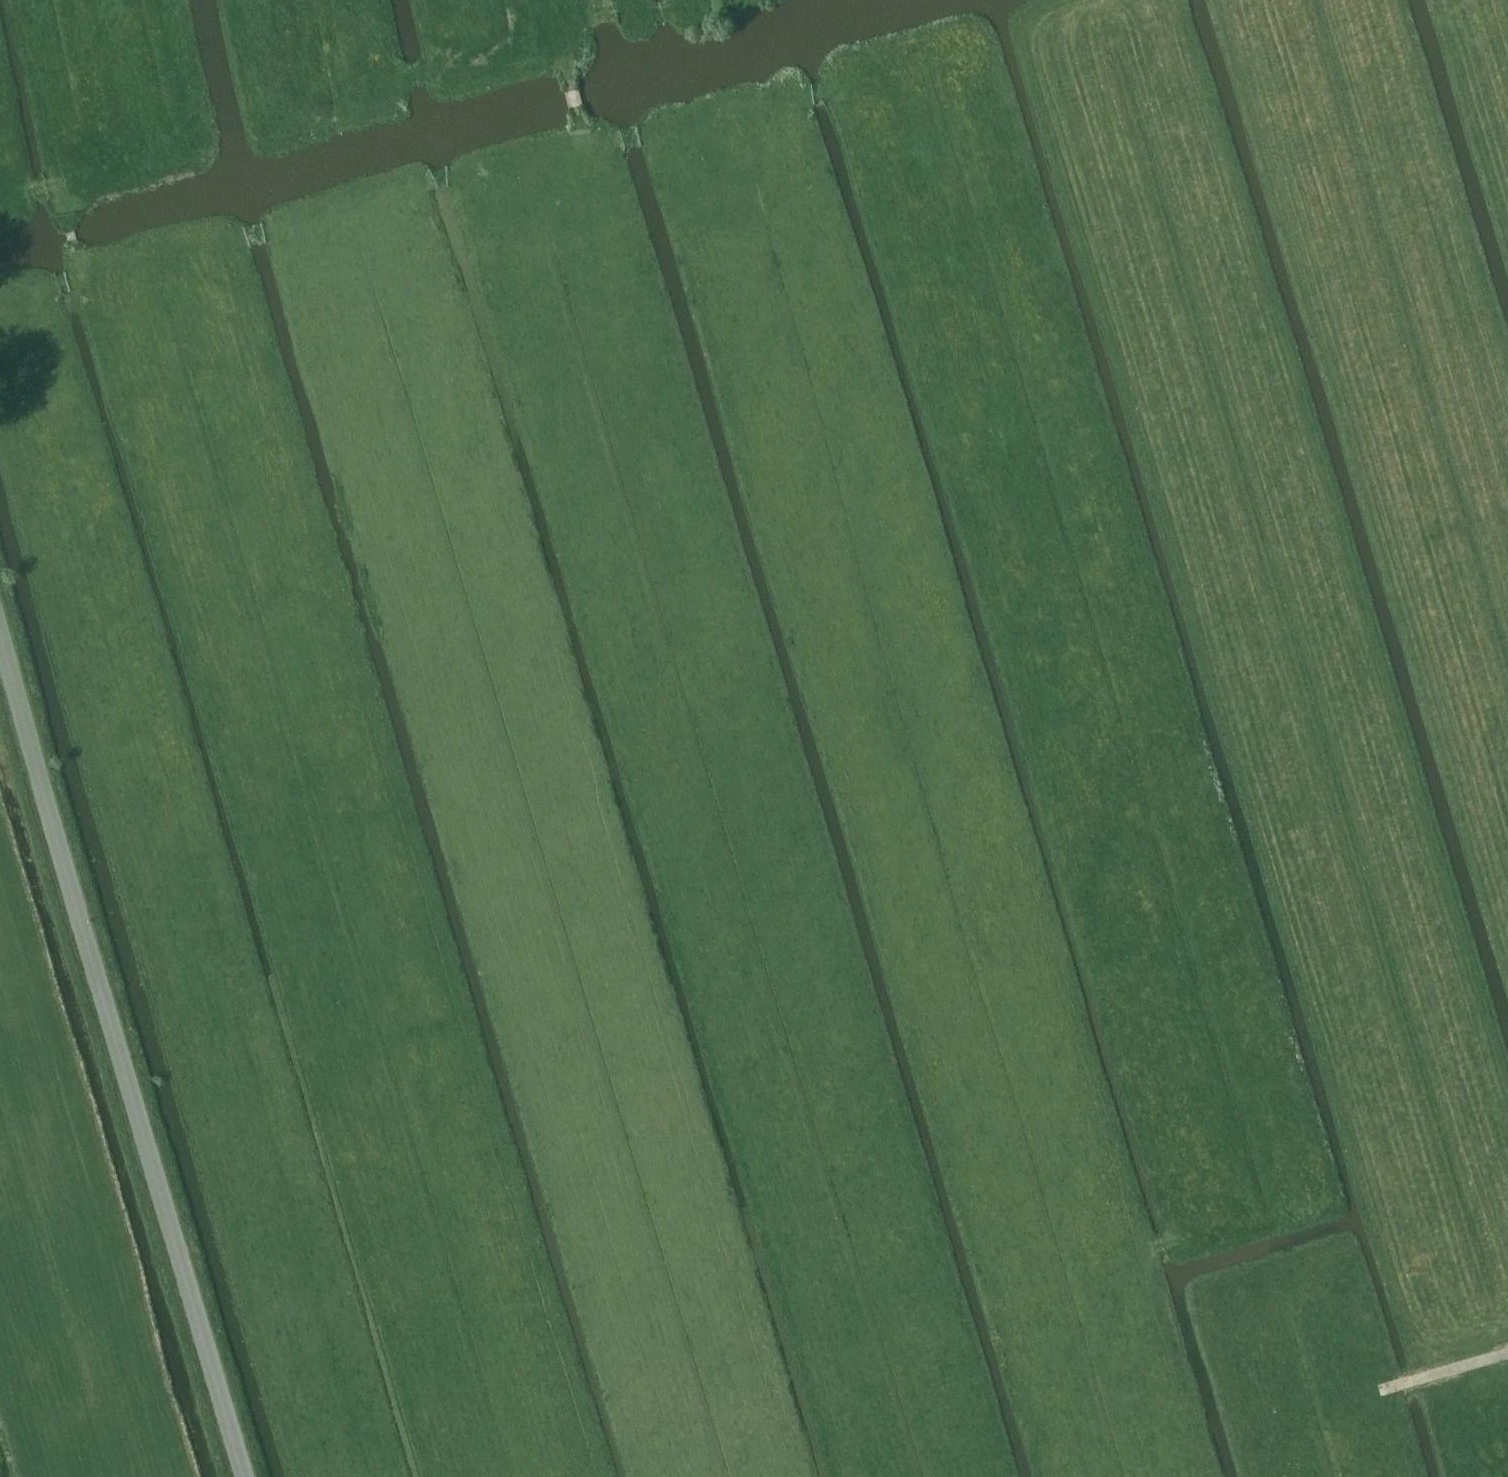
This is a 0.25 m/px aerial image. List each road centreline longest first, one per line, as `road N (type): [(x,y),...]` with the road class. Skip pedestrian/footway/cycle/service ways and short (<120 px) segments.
road 1 (unclassified): [(248,1476),(0,611)]
road 2 (track): [(1386,1388),(1507,1353)]

